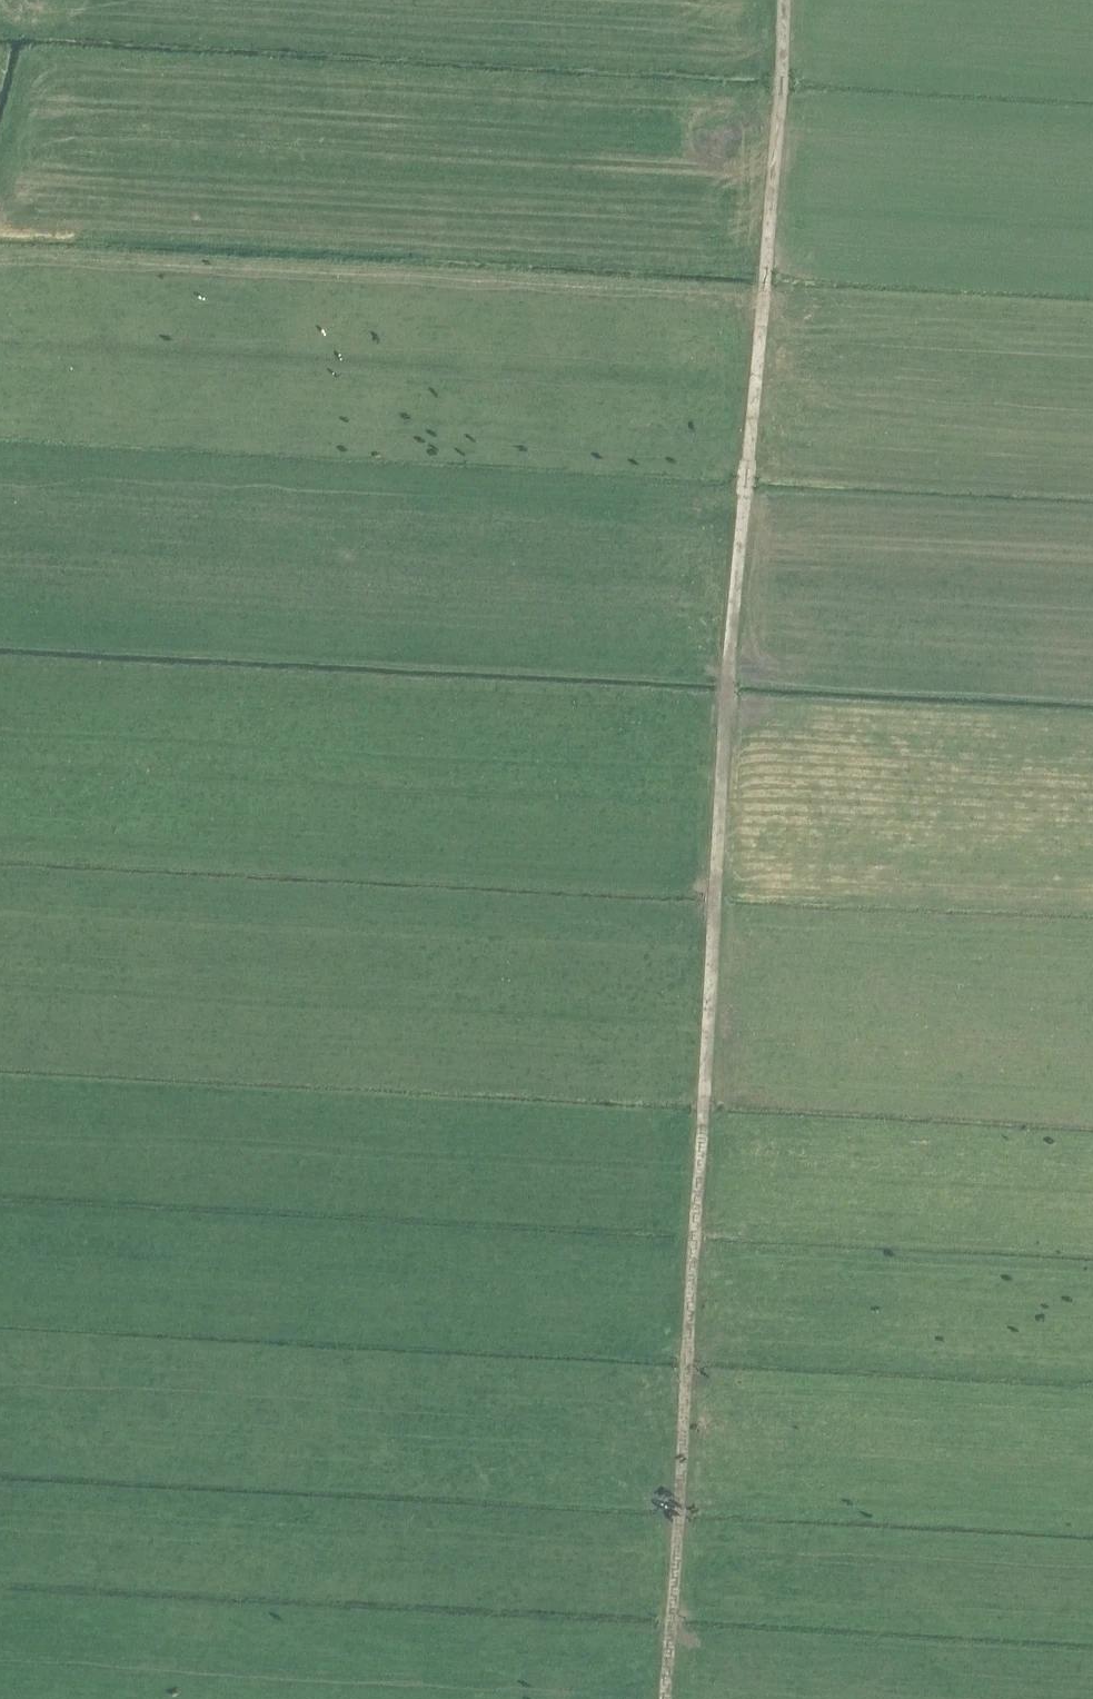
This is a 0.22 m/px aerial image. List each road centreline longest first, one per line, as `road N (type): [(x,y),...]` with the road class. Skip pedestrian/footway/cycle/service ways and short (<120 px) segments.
road 1 (track): [(668,1698),(784,0)]

